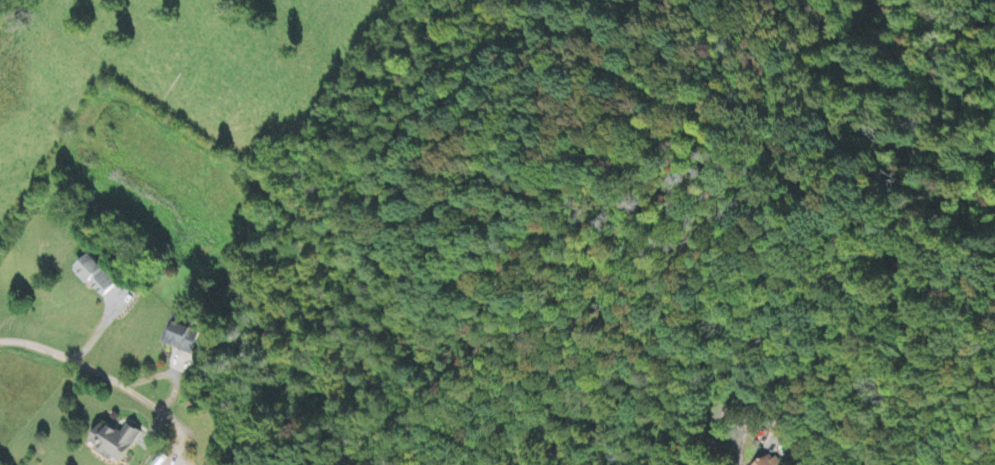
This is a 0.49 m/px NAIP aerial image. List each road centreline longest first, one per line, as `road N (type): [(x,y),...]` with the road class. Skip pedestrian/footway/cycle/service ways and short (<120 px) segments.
road 1 (residential): [(0,340),(74,361),(162,405)]

